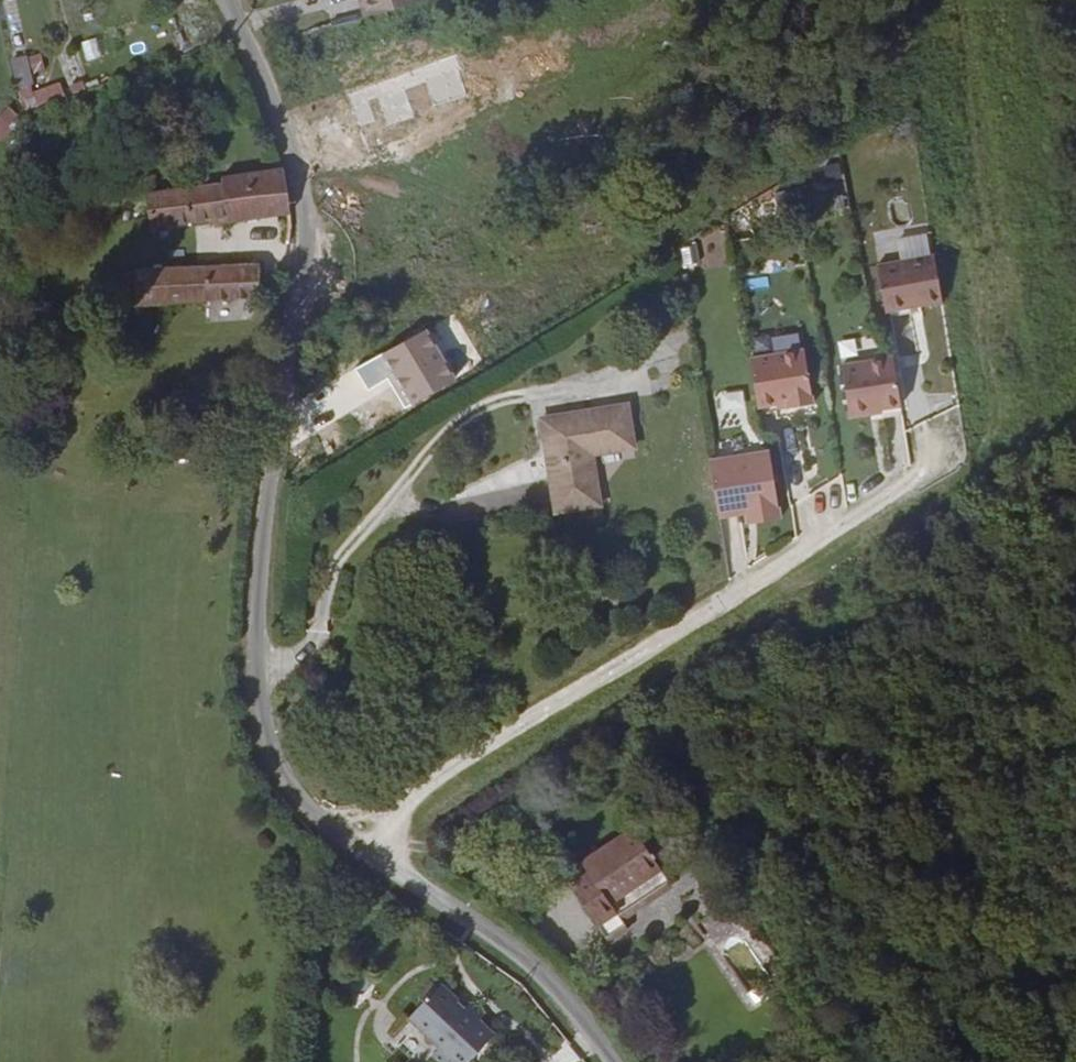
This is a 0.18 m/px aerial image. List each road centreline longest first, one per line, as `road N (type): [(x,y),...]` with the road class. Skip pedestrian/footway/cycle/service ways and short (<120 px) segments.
road 1 (residential): [(225,0),(297,179),(302,268),(257,549),(255,691),(286,788),(351,849)]
road 2 (residential): [(351,849),(930,479)]
road 3 (residential): [(351,849),(469,922),(577,1018),(606,1061)]

